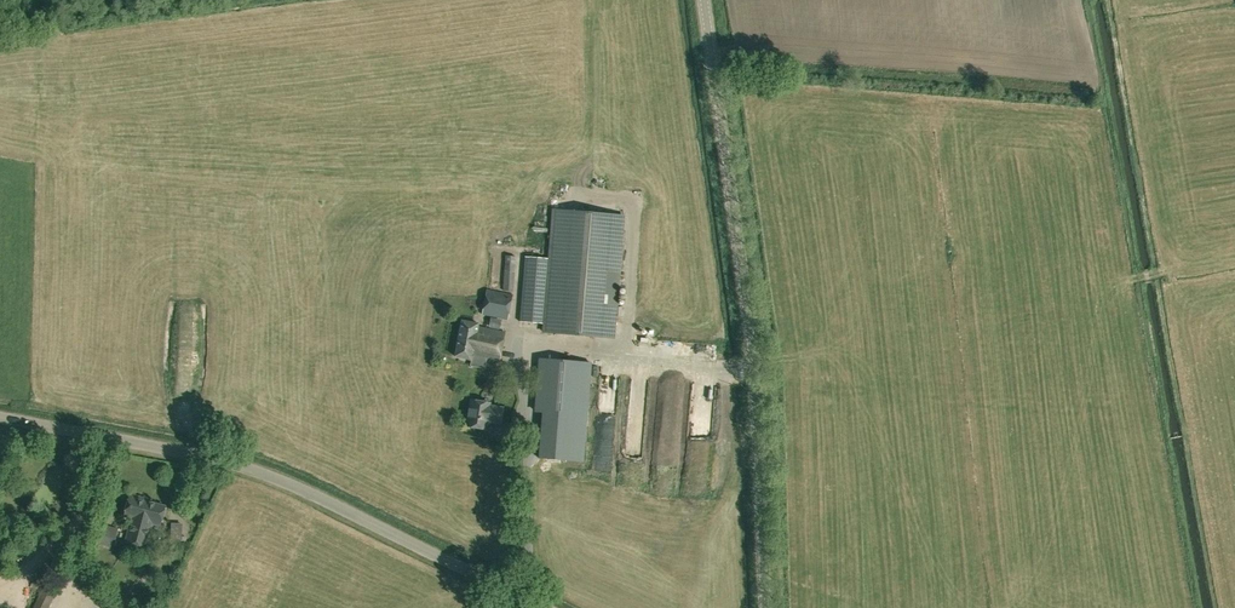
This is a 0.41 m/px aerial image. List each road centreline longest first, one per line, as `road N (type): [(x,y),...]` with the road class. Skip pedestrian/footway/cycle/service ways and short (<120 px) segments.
road 1 (tertiary): [(764,607),(751,336),(705,0)]
road 2 (unclassified): [(539,607),(271,477),(0,415)]

